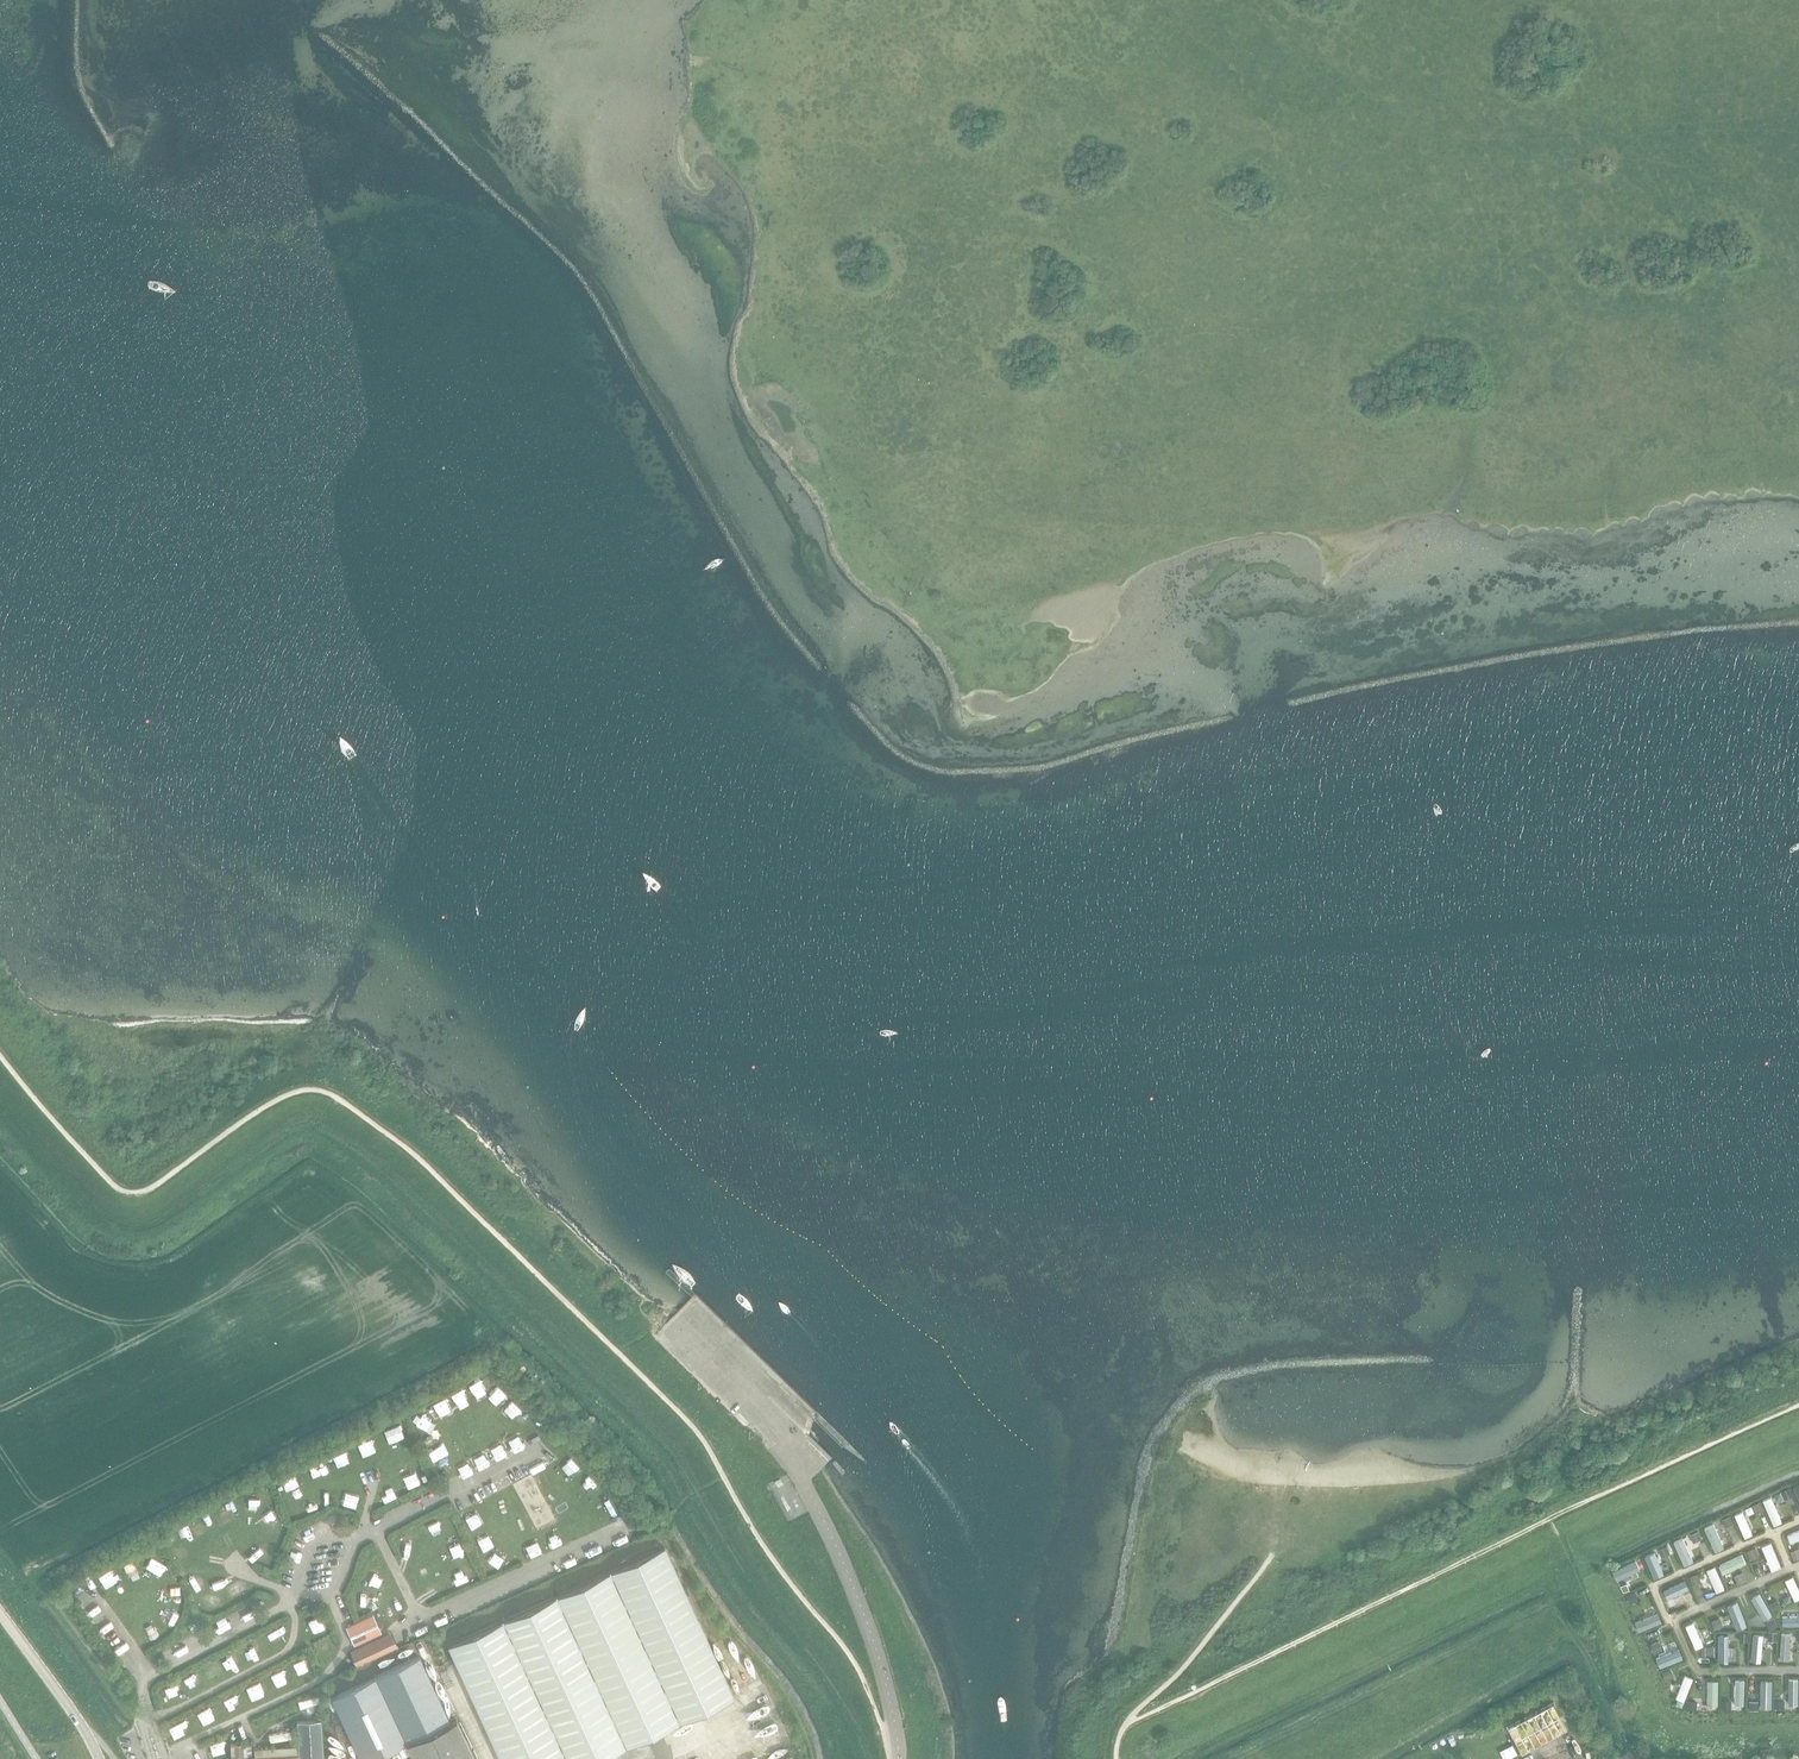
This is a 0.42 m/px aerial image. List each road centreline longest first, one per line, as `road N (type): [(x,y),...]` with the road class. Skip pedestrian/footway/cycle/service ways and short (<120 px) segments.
road 1 (residential): [(896,1758),(875,1643),(800,1477)]
road 2 (tertiary): [(104,1758),(0,1608)]
road 3 (residential): [(1674,1622),(1656,1586),(1776,1534)]
road 4 (residential): [(1798,1671),(1695,1668),(1674,1622)]
road 5 (residential): [(1674,1622),(1792,1569)]

